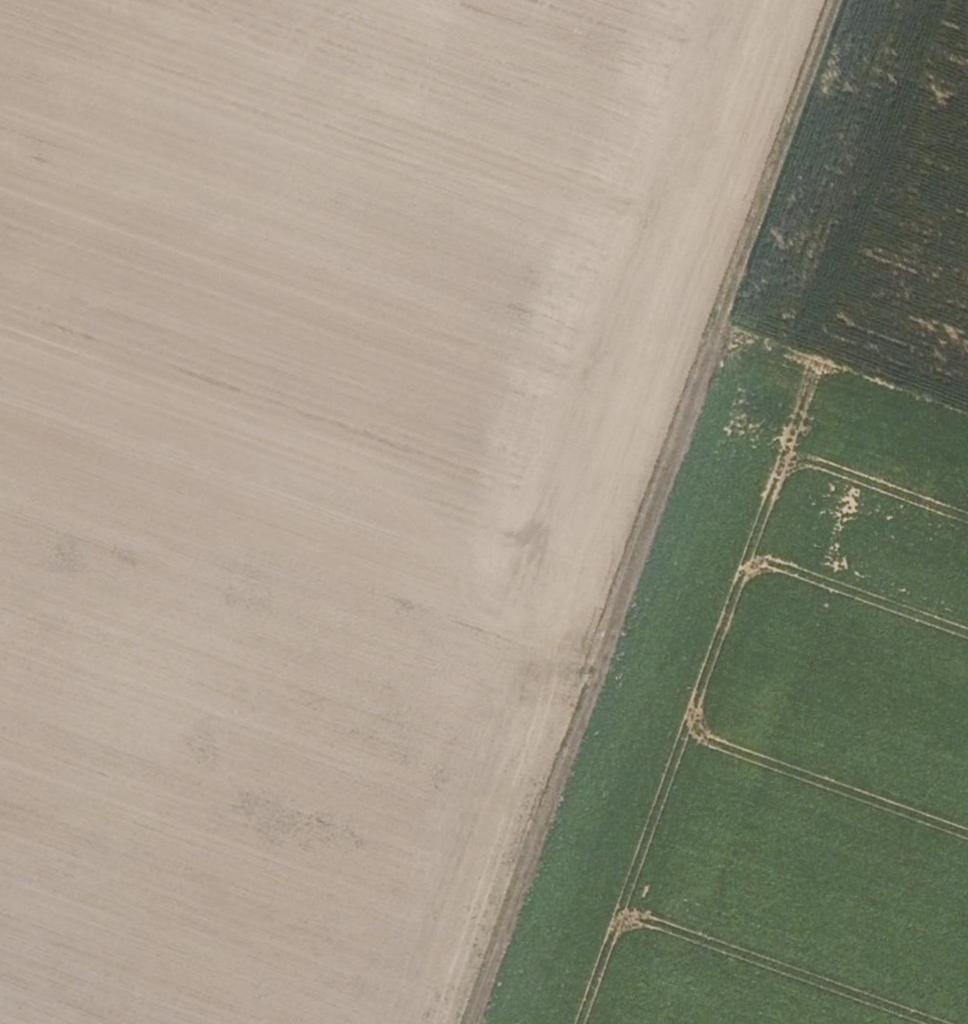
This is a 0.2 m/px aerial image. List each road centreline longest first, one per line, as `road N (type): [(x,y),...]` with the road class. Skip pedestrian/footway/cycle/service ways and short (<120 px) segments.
road 1 (track): [(490,1023),(858,0)]

